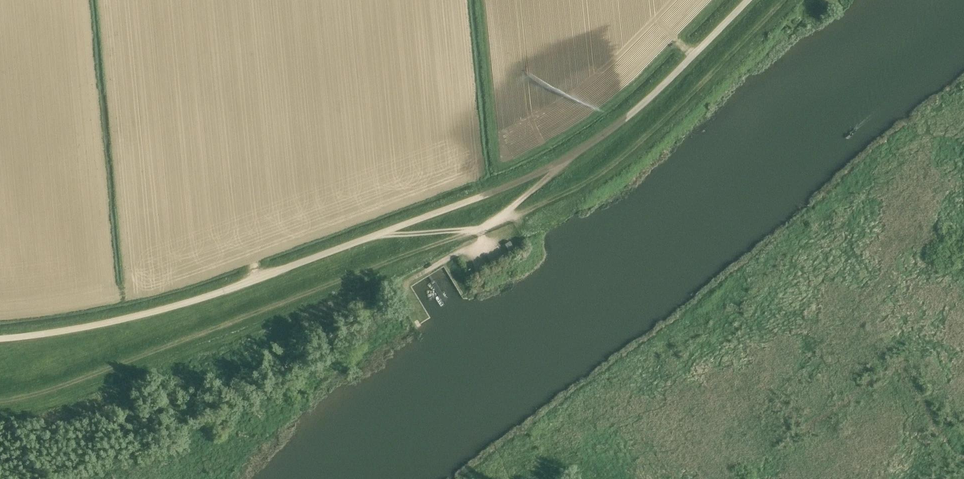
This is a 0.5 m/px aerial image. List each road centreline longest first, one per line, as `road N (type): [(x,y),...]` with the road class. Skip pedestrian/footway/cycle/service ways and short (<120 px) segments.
road 1 (track): [(786,0),(662,128),(615,169),(567,193),(486,231),(102,372),(0,401)]
road 2 (unclassified): [(0,339),(60,335),(209,299),(565,160),(652,101),(750,0)]
road 3 (track): [(565,160),(484,227),(390,230)]

